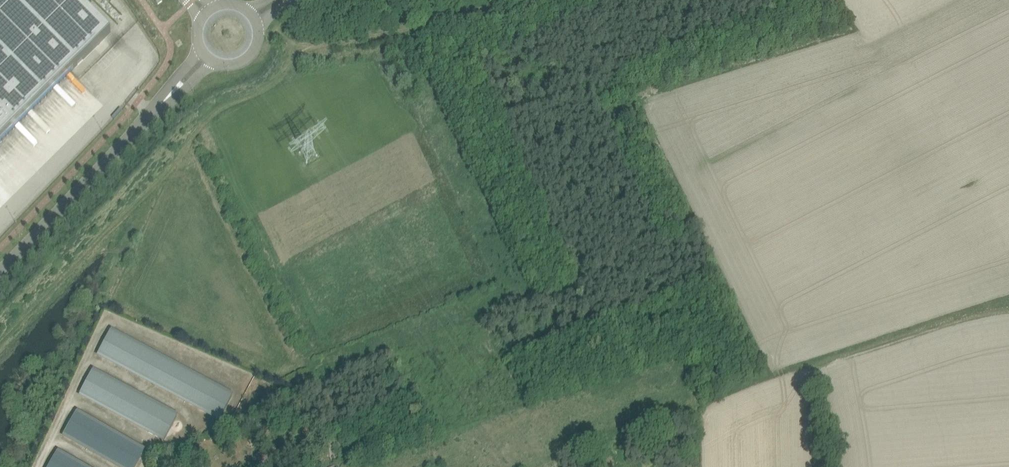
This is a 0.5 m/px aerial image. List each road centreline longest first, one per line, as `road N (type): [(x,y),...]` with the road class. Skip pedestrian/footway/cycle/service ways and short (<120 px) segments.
road 1 (unclassified): [(0,272),(156,109)]
road 2 (track): [(823,362),(1008,300)]

